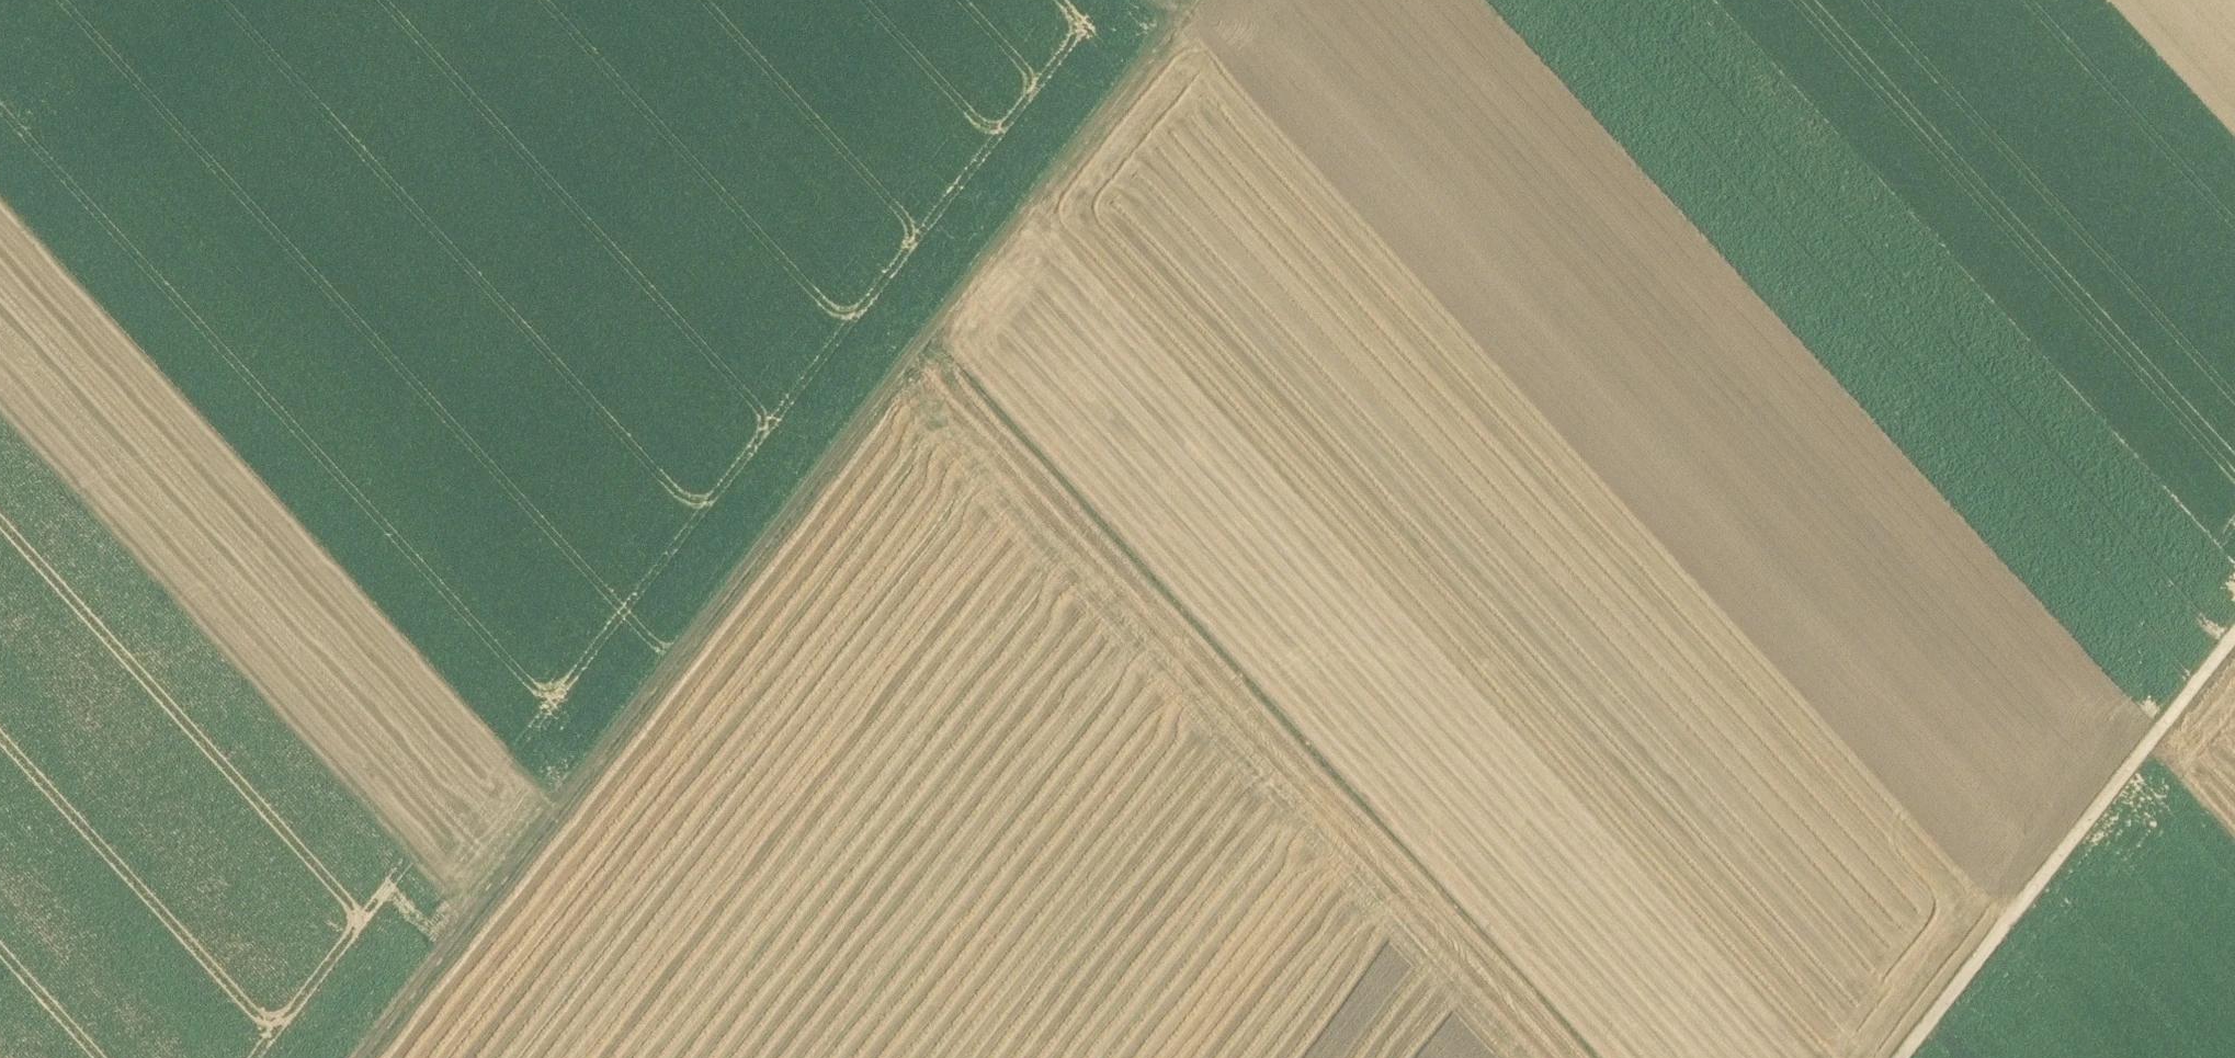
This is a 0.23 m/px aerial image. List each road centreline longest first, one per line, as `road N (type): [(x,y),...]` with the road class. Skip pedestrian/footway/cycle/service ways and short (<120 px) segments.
road 1 (track): [(1225,0),(391,1057)]
road 2 (track): [(1929,1057),(2234,665)]

